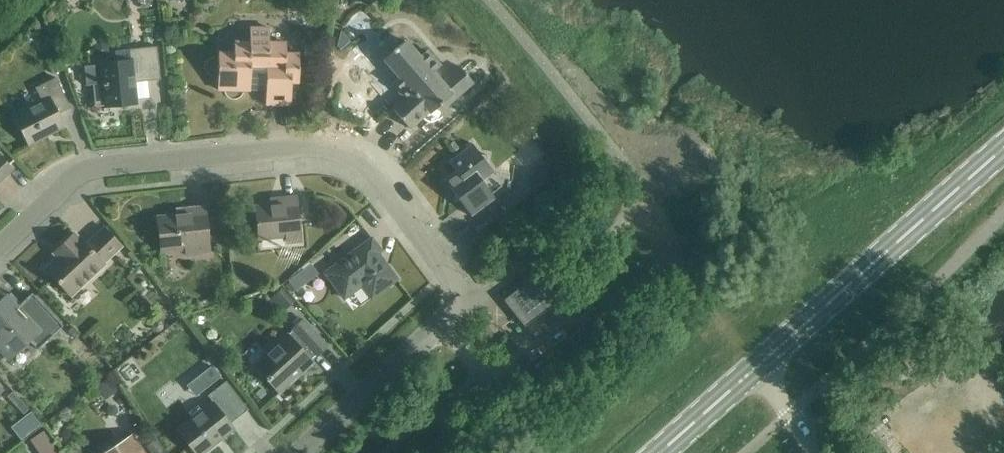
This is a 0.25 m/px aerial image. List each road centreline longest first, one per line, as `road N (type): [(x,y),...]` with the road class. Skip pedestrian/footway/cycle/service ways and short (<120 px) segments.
road 1 (residential): [(292,452),(467,301),(393,197),(349,158),(316,147),(109,166),(71,181),(0,247)]
road 2 (primary): [(756,367),(1003,148)]
road 3 (primary): [(659,452),(756,367)]

